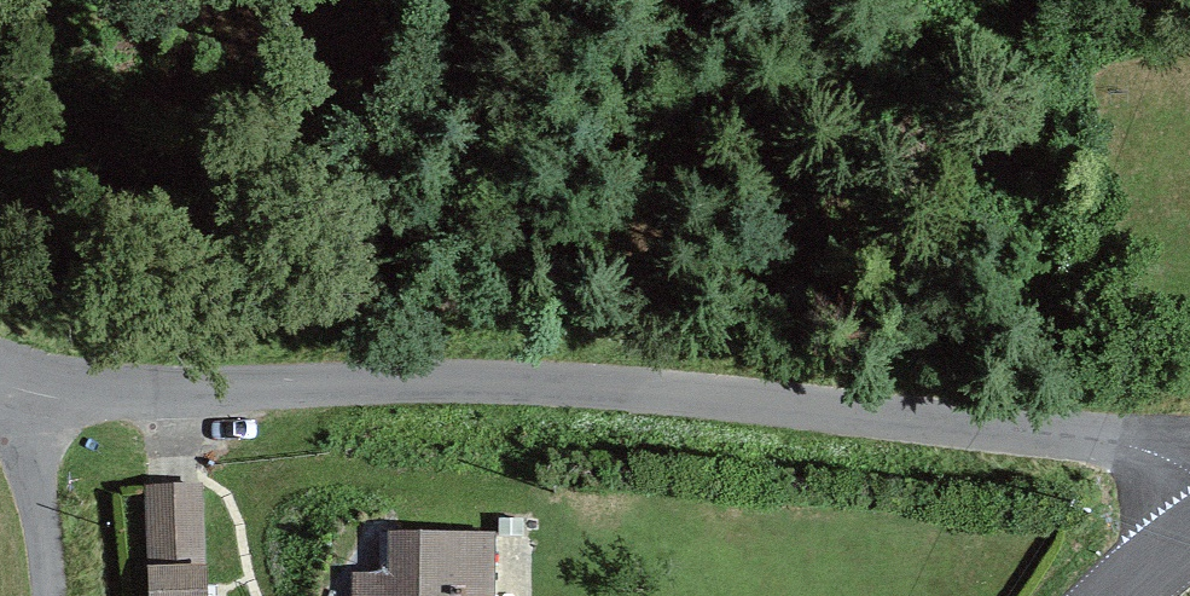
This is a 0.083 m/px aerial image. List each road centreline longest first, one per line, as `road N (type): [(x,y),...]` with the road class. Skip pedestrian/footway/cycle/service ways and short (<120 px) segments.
road 1 (unclassified): [(1189,436),(649,387),(323,382),(49,425)]
road 2 (unclassified): [(49,425),(56,595)]

